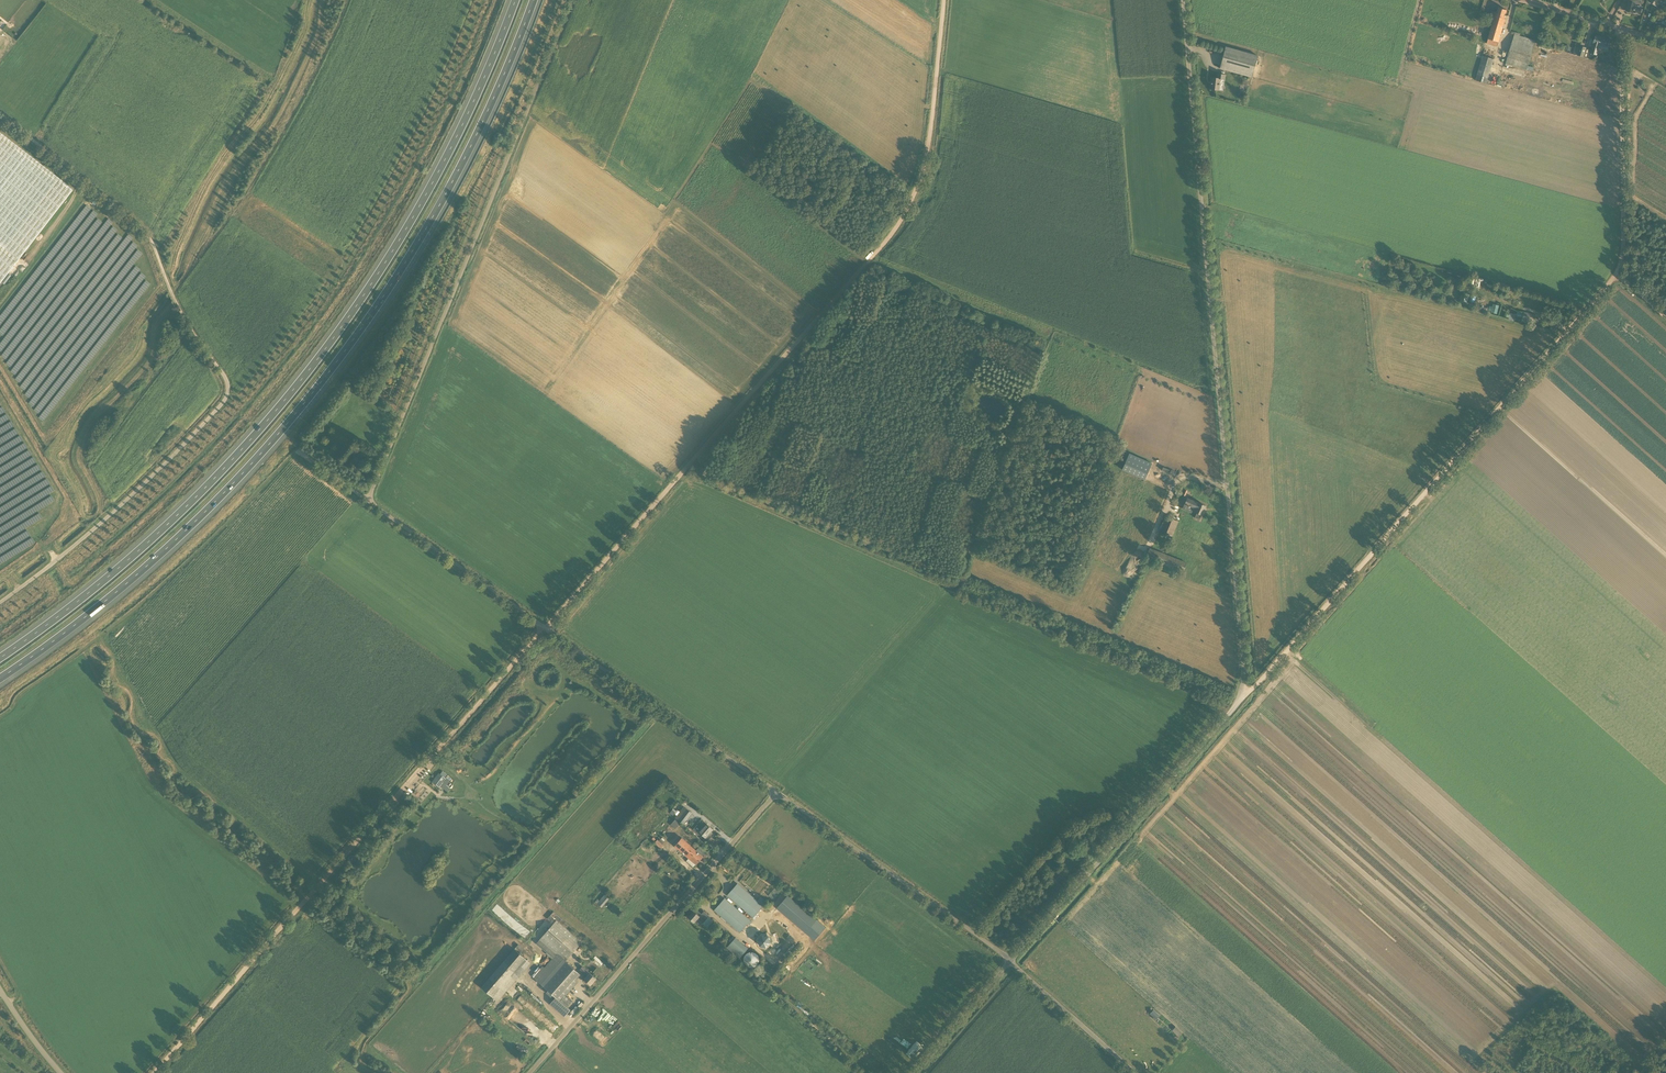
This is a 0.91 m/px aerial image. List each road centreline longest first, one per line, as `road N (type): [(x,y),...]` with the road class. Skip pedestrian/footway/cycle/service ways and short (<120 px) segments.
road 1 (unclassified): [(1011,962),(1245,694),(1184,0)]
road 2 (motorway): [(0,677),(145,568),(311,395),(459,170),(534,0)]
road 3 (motorway): [(516,0),(444,161),(385,263),(295,386),(132,556),(0,658)]
road 4 (track): [(784,356),(311,894)]
road 5 (track): [(1616,275),(1245,694)]
road 6 (unclassified): [(102,522),(221,406),(228,382),(149,238),(0,113)]
road 7 (unclassified): [(369,500),(574,0)]
road 8 (unclassified): [(777,792),(369,500)]
road 9 (track): [(944,0),(925,166),(909,206),(784,356)]
road 10 (unclassified): [(530,1072),(777,792)]
road 11 (unclassified): [(1011,962),(777,792)]
road 12 (track): [(1616,275),(1624,248),(1621,28)]
road 13 (track): [(154,1072),(311,894)]
road 14 (unclassified): [(1138,1072),(1011,962)]
road 15 (tertiary): [(1665,42),(1522,0)]
road 16 (track): [(914,1072),(1011,962)]
road 17 (unclassified): [(102,522),(0,603)]

